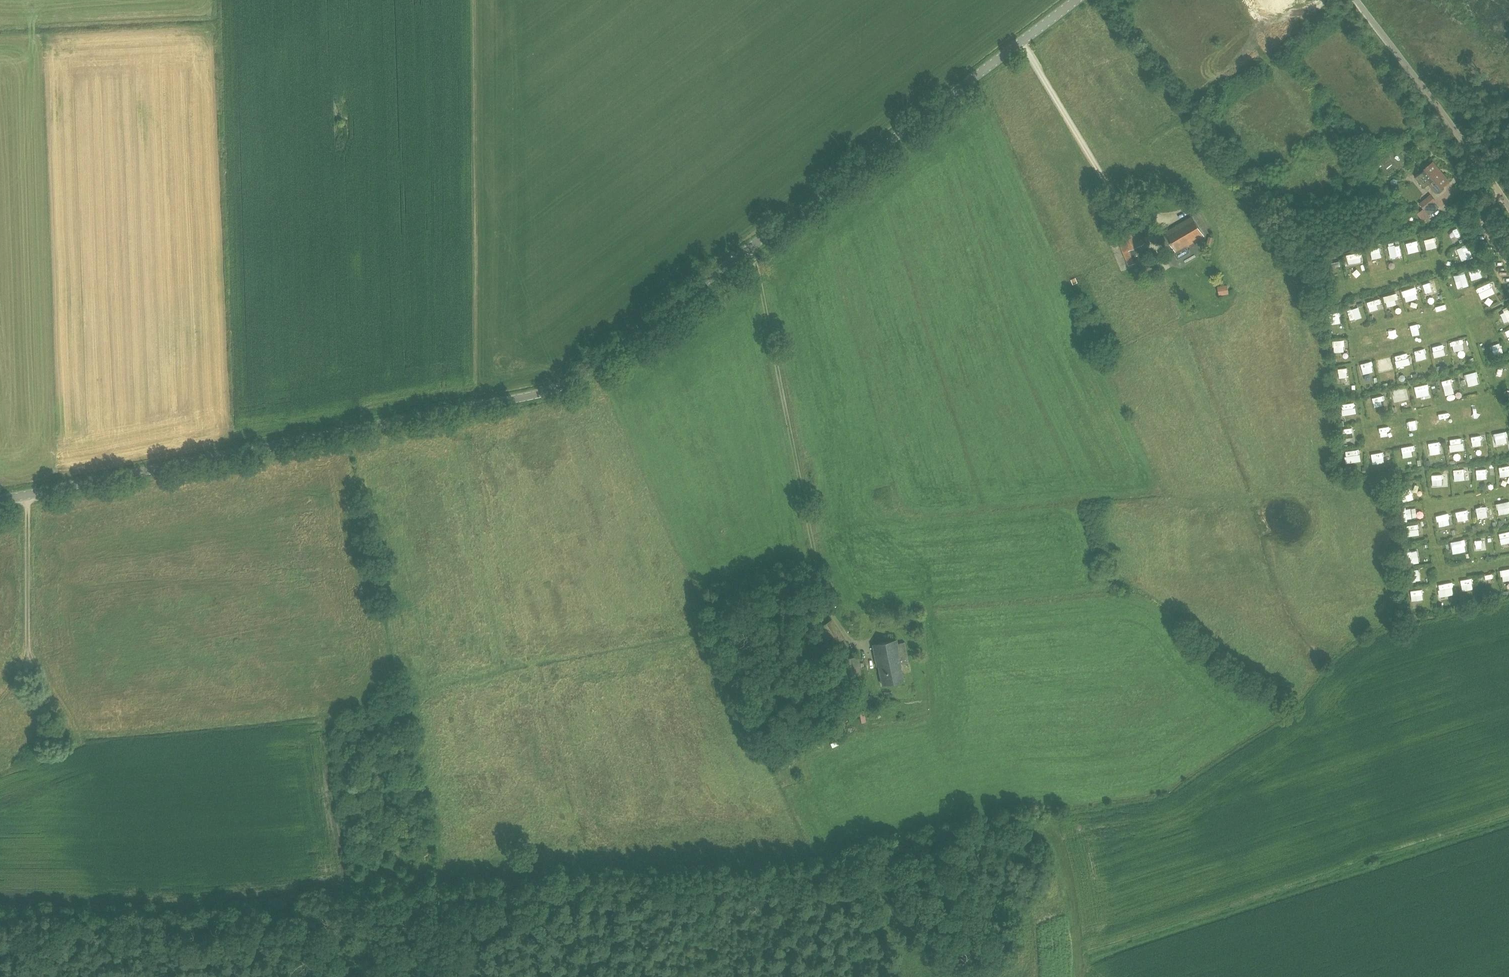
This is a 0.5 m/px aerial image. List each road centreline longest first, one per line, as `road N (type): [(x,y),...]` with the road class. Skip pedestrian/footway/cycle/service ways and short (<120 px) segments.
road 1 (unclassified): [(0,503),(576,381),(1076,0)]
road 2 (track): [(751,248),(829,608)]
road 3 (unclassified): [(1508,208),(1355,0)]
road 4 (track): [(26,498),(25,655)]
road 5 (track): [(1081,976),(1082,915),(1061,843)]

